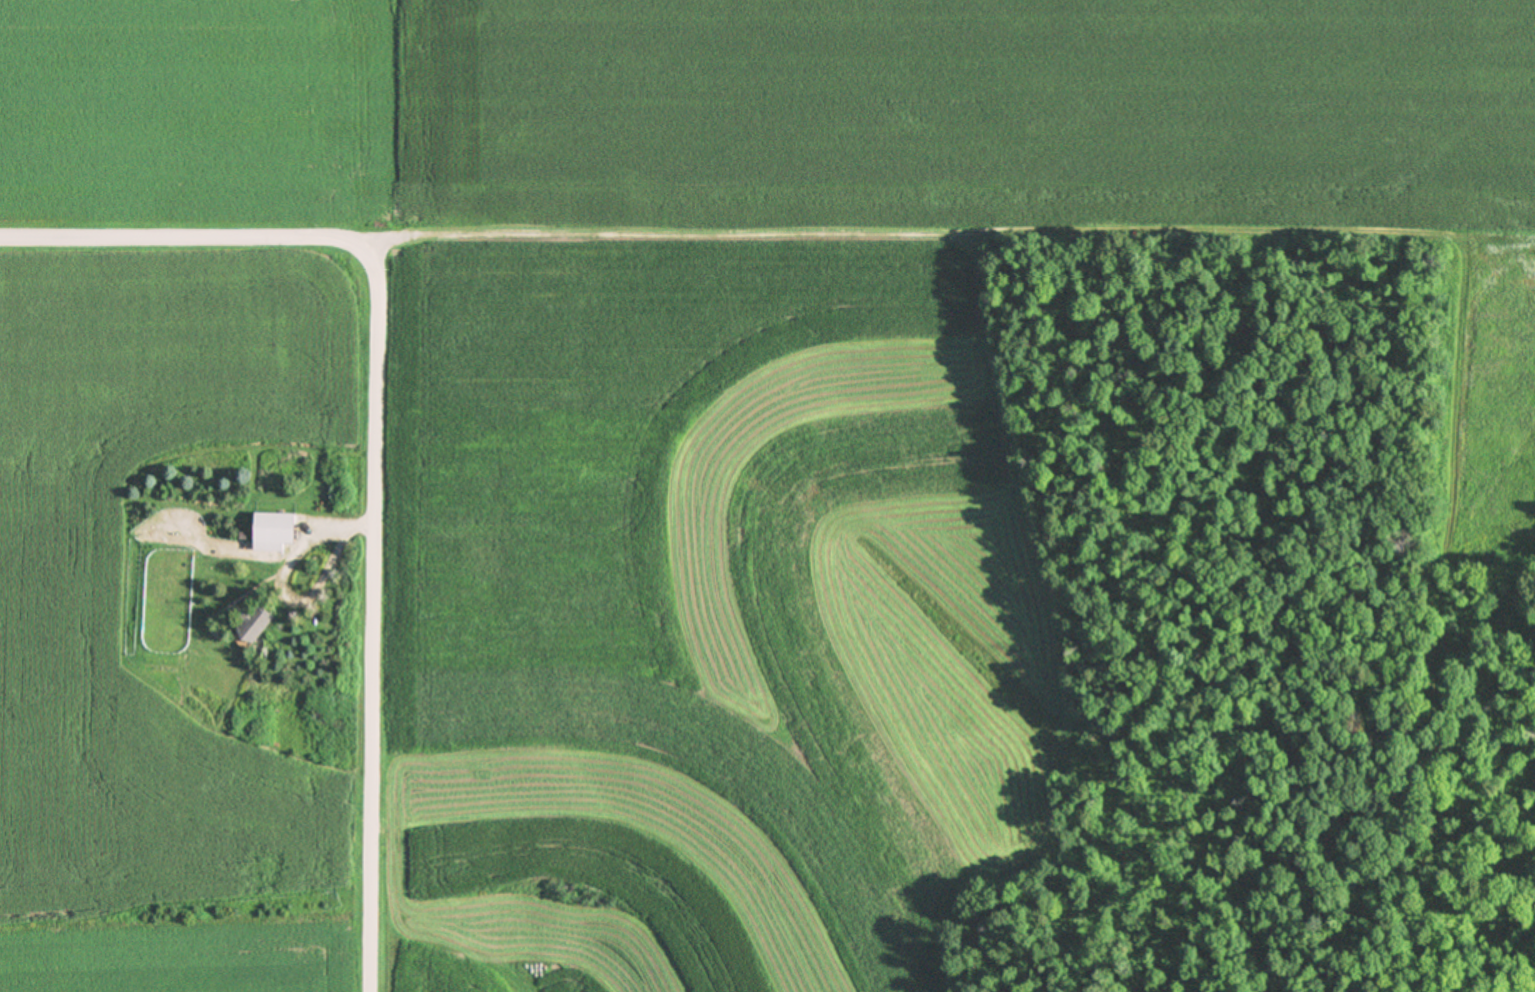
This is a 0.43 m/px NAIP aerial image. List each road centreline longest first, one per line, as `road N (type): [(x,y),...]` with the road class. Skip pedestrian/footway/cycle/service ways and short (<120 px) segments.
road 1 (residential): [(375,991),(382,272),(373,245)]
road 2 (residential): [(0,239),(373,245)]

